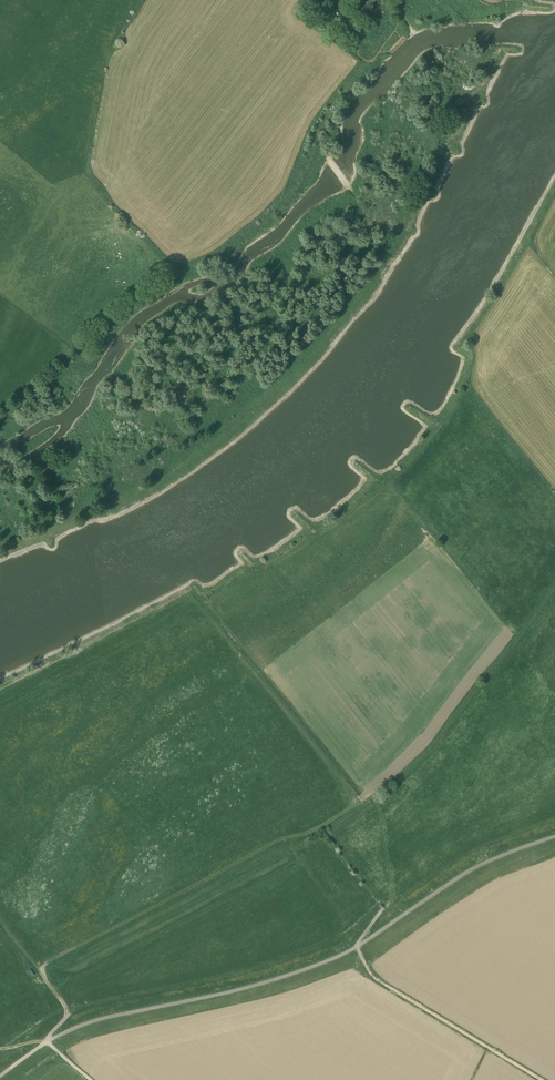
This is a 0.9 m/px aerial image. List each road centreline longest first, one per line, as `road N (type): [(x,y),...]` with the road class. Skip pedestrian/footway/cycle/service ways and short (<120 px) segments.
road 1 (track): [(194,0),(131,105),(111,183),(55,232),(27,289),(0,285)]
road 2 (track): [(376,979),(357,948),(396,891),(371,795)]
road 3 (track): [(48,1041),(71,1014),(0,923)]

